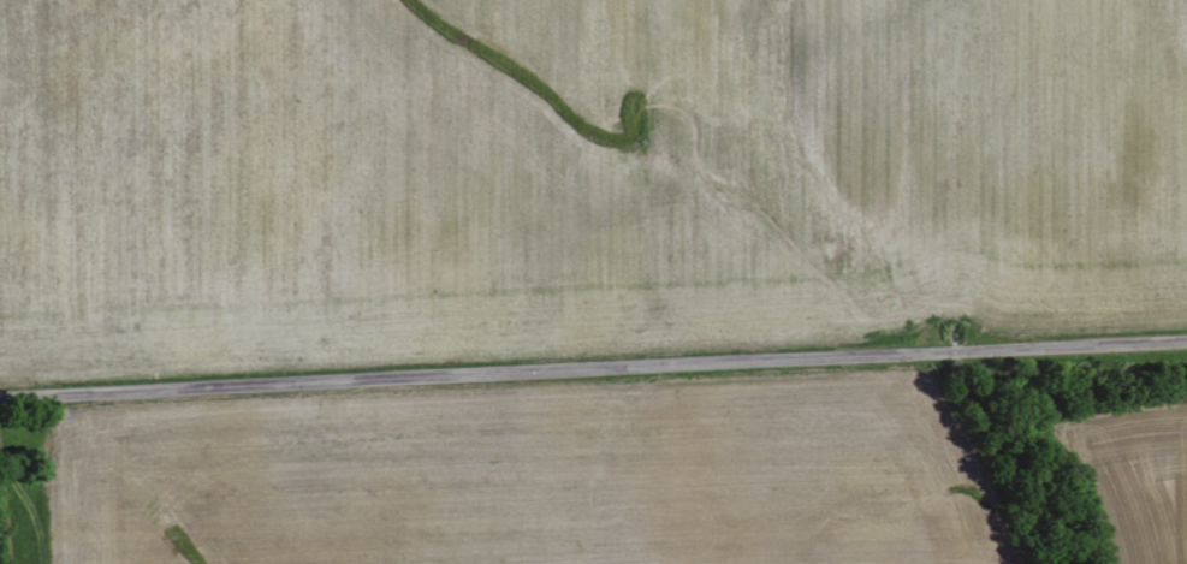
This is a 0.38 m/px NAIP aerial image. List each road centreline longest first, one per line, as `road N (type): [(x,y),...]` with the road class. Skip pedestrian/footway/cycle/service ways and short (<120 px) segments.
road 1 (residential): [(0,402),(1186,344)]

